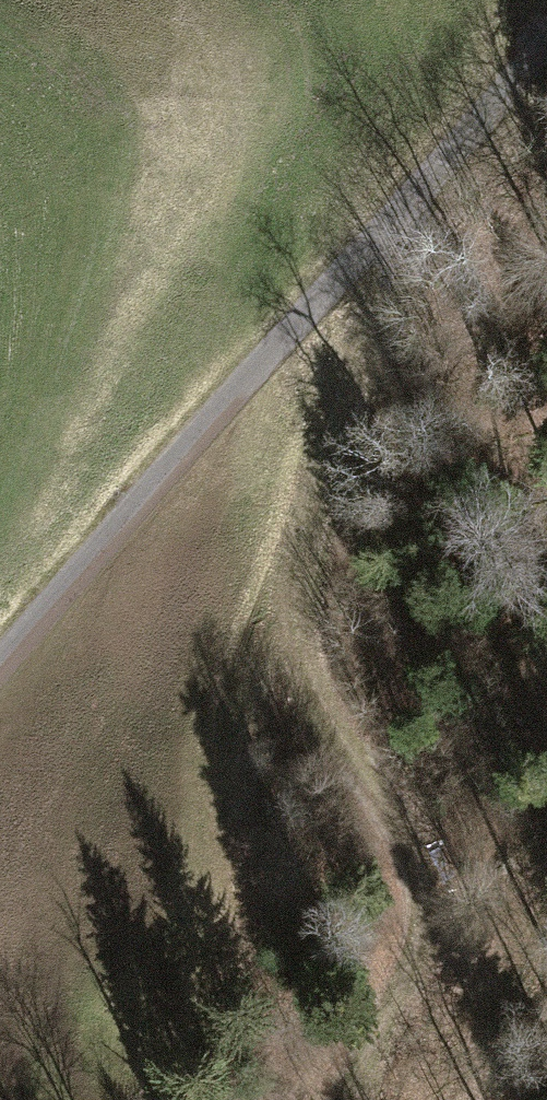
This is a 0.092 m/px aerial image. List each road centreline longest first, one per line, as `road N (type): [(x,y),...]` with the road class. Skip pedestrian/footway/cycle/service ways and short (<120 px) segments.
road 1 (track): [(434,169),(294,605),(298,662),(326,738),(406,861),(419,918),(399,998),(347,1099)]
road 2 (track): [(0,676),(546,36)]

